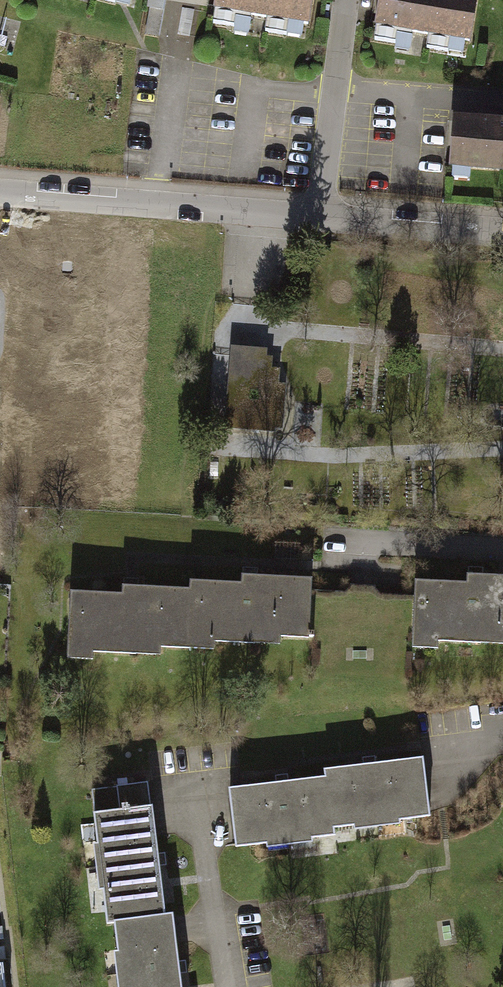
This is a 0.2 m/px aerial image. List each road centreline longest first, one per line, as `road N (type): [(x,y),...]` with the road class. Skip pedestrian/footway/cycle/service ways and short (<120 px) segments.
road 1 (residential): [(324,216),(0,192)]
road 2 (residential): [(346,0),(324,216)]
road 3 (residential): [(502,232),(324,216)]
road 4 (residential): [(337,540),(502,548)]

